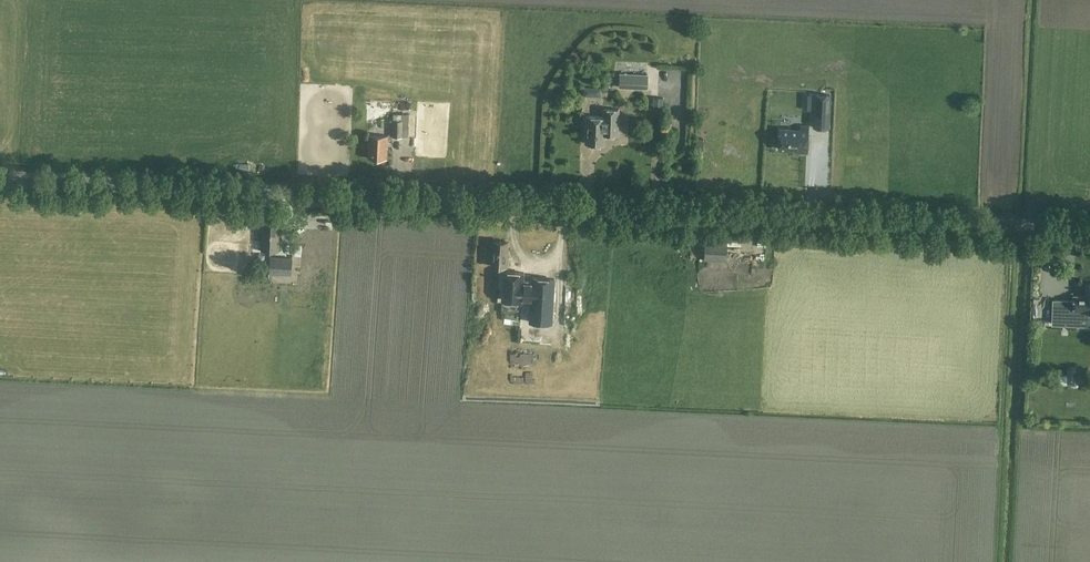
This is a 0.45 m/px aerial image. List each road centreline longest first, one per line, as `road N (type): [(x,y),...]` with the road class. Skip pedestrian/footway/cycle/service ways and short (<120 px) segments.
road 1 (tertiary): [(1089,229),(0,179)]

